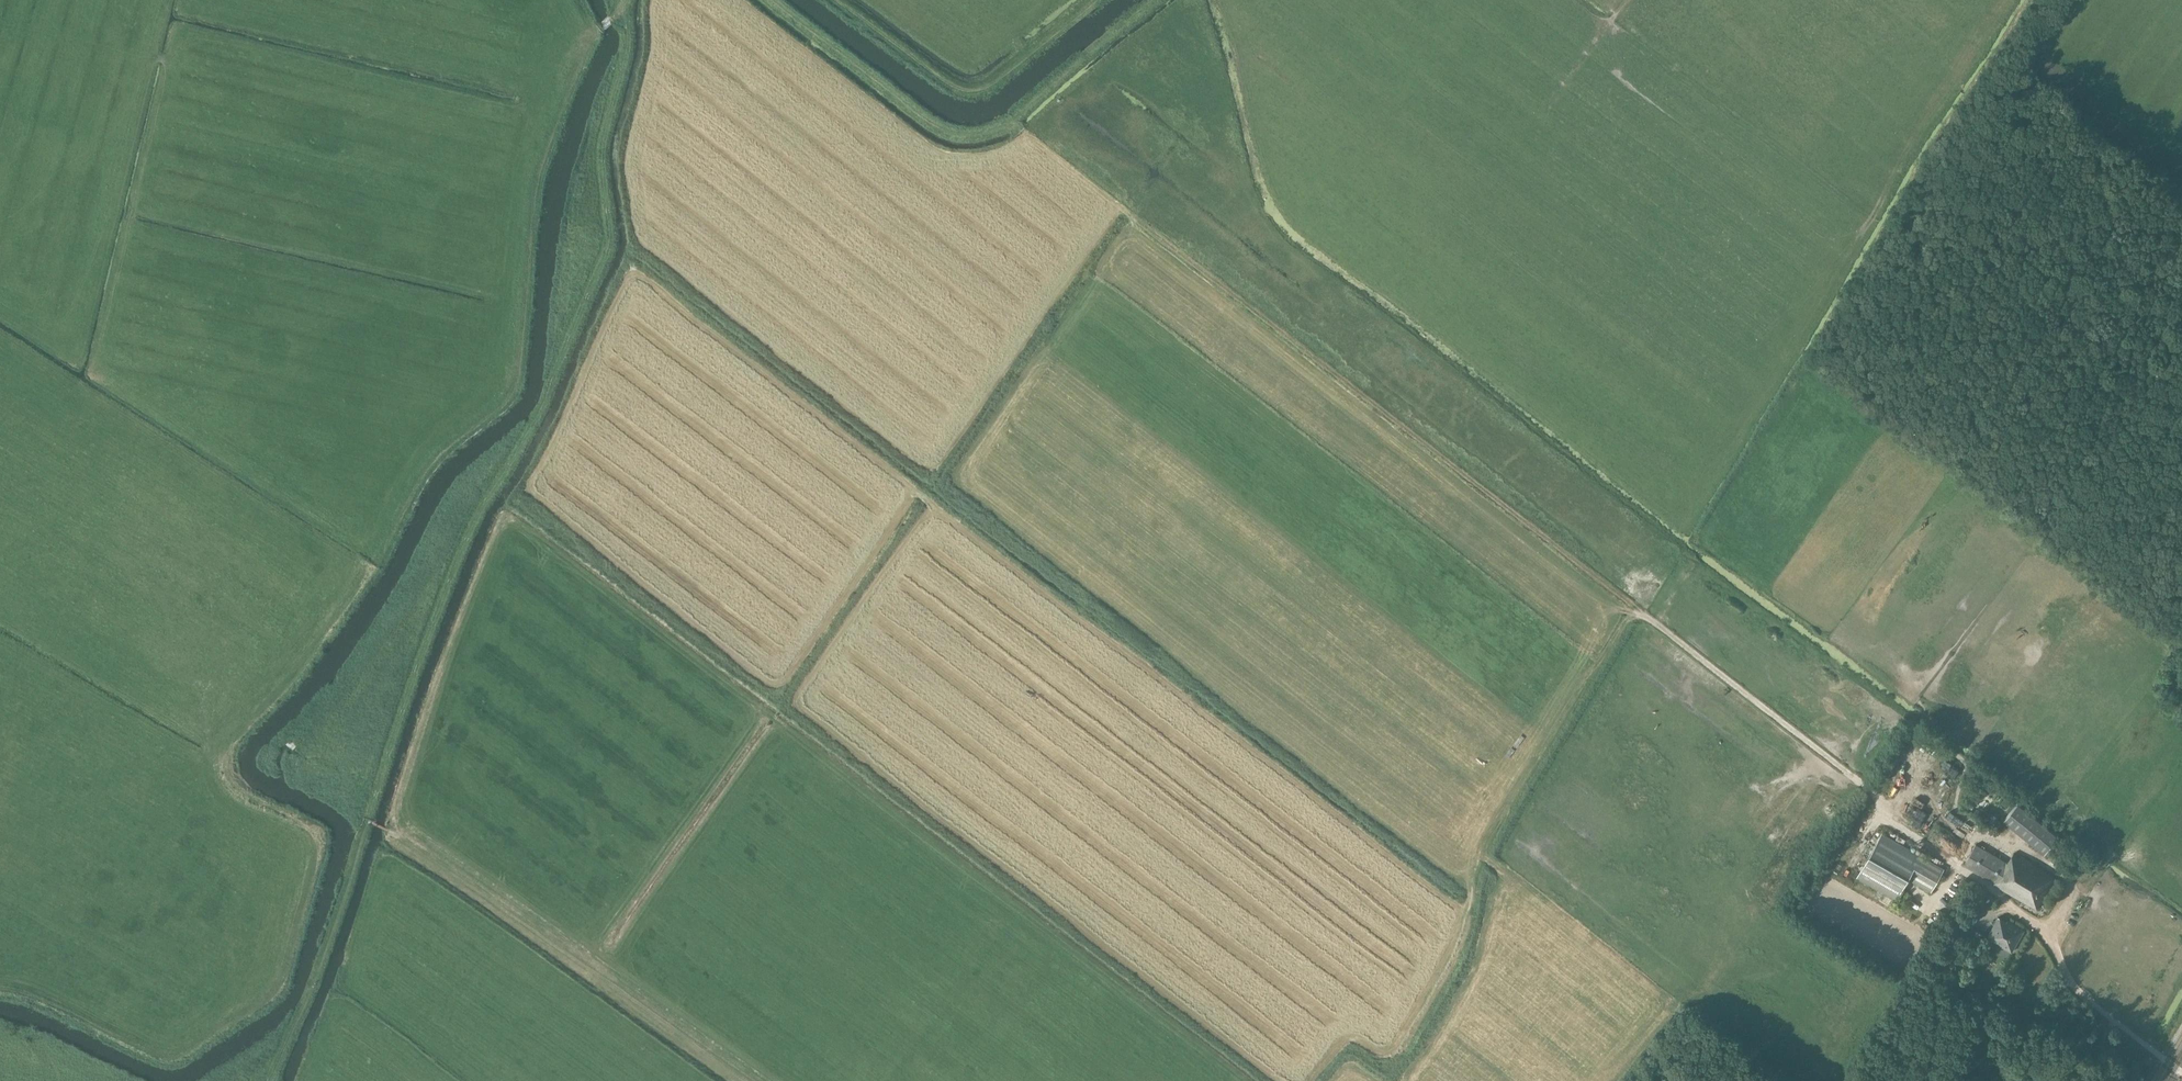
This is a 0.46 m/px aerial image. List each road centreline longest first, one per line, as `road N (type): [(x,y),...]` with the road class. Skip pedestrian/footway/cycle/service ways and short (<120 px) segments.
road 1 (track): [(1309,1080),(1348,1047),(1394,1066),(1464,949),(1484,859),(1588,685),(1641,612)]
road 2 (track): [(2089,1004),(2069,983),(2048,933),(1917,838),(1859,781),(1641,612)]
road 3 (track): [(526,254),(533,182),(590,35),(574,0)]

